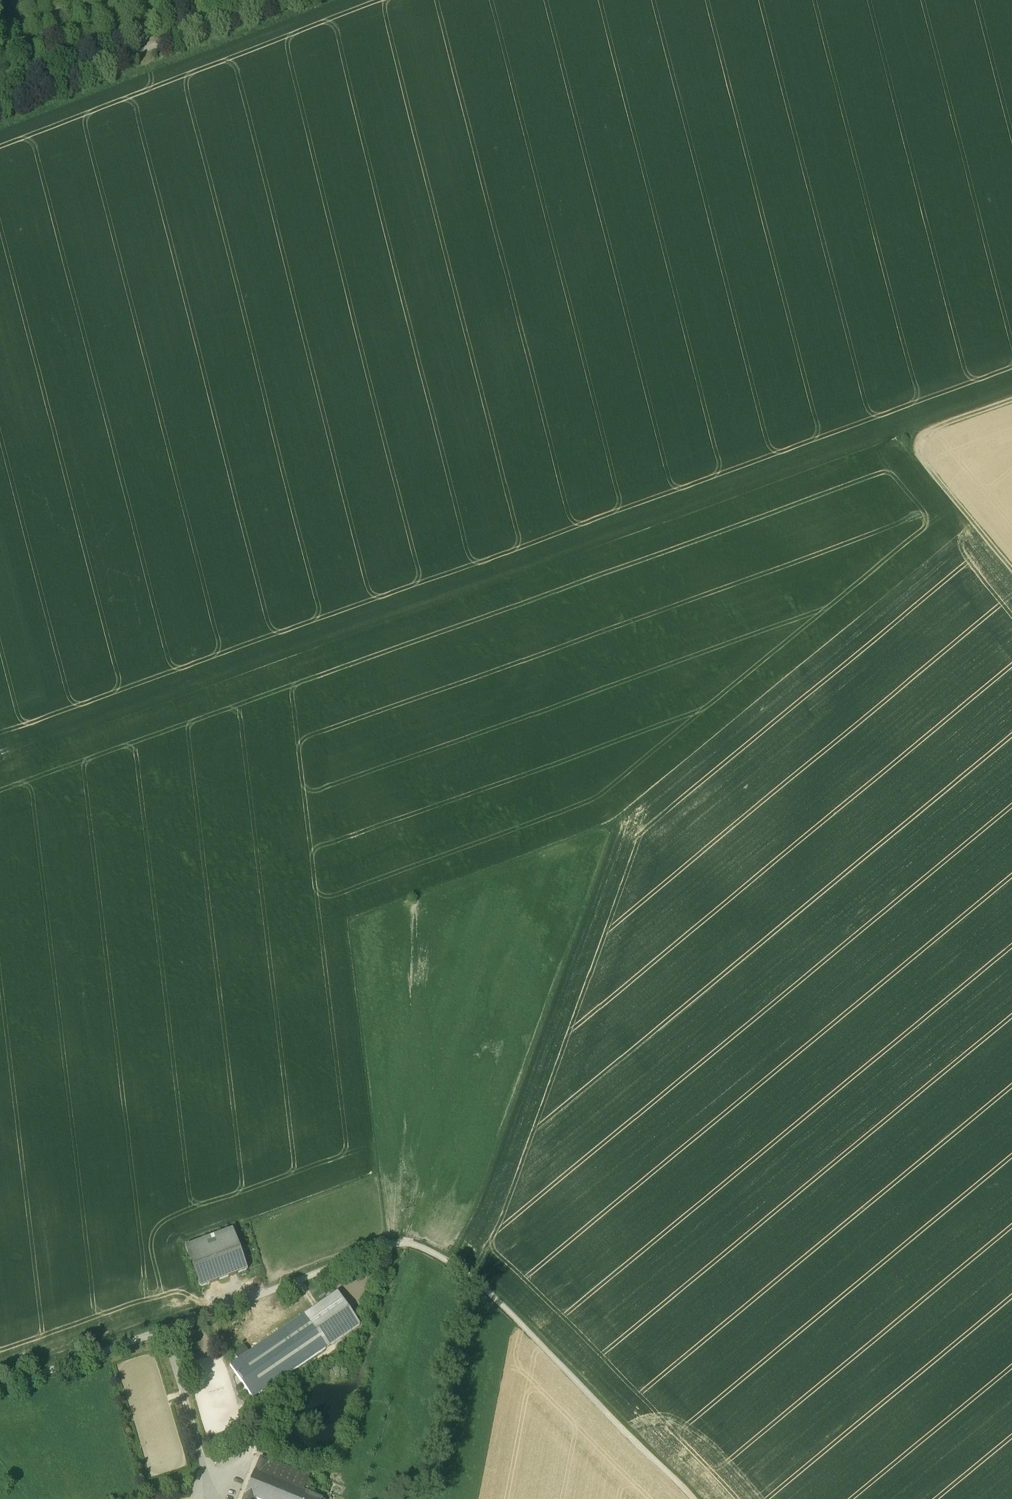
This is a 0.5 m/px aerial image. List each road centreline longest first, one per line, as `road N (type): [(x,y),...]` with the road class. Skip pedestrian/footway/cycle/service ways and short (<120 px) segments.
road 1 (track): [(703,1498),(511,1312),(421,1244),(398,1243),(164,1328)]
road 2 (track): [(1011,567),(925,453),(1011,410)]
road 3 (track): [(0,104),(145,47)]

